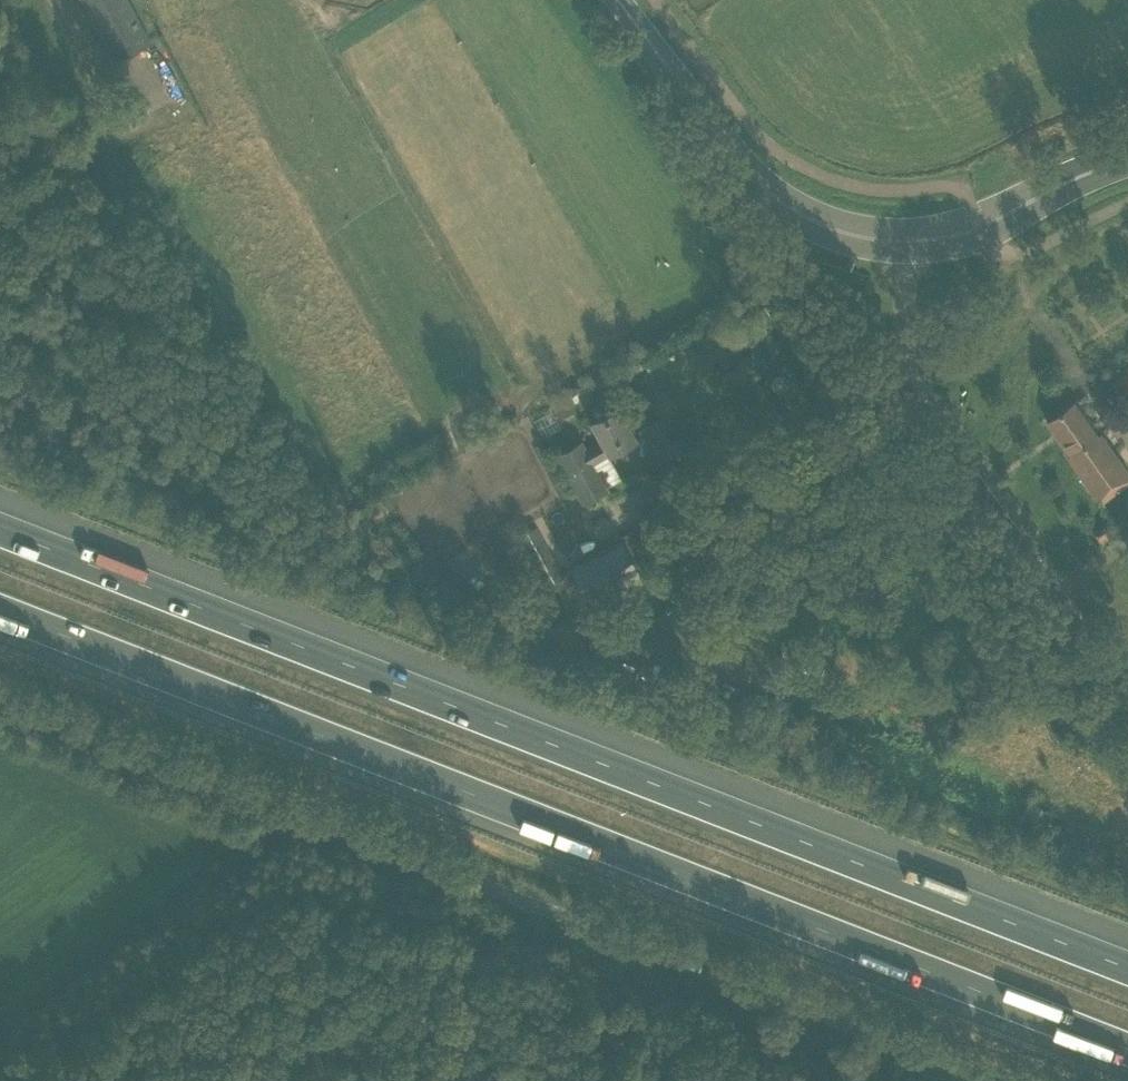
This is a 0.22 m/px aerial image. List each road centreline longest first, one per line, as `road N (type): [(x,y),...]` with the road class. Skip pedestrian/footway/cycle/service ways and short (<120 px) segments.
road 1 (motorway): [(0,610),(1127,1051)]
road 2 (motorway): [(1127,958),(0,525)]
road 3 (unclassified): [(994,1080),(0,683)]
road 4 (tertiary): [(1127,158),(940,238),(845,232),(800,213),(744,167),(619,0)]

